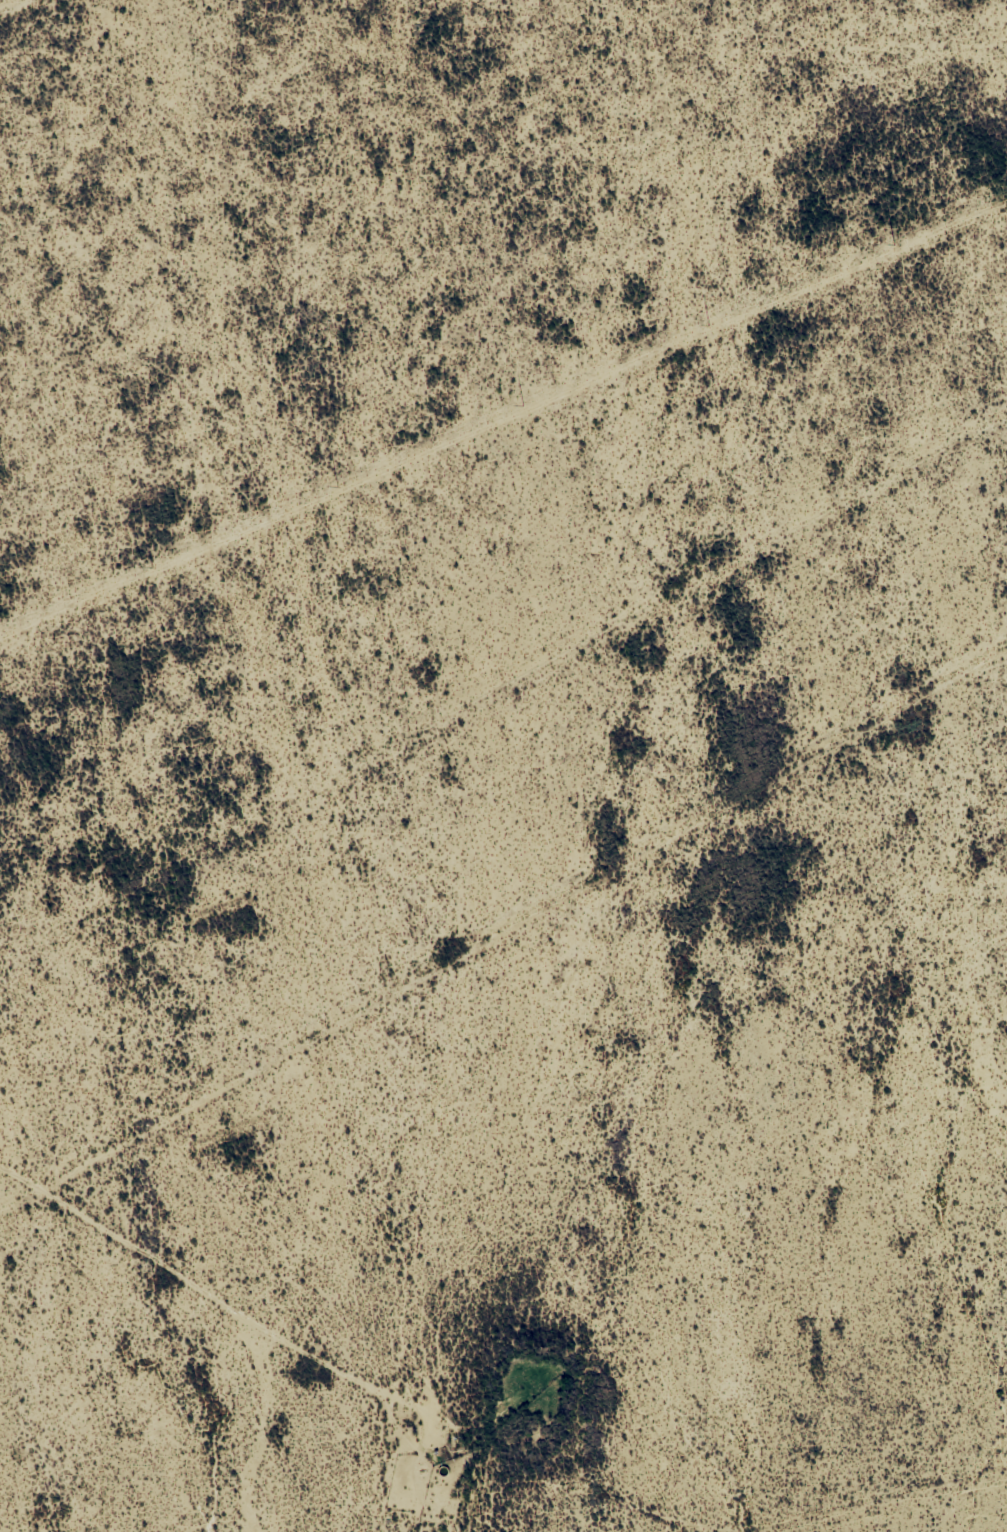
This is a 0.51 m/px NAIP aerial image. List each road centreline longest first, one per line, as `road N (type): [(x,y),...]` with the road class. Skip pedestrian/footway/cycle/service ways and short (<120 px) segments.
road 1 (track): [(378,1418),(0,1217)]

